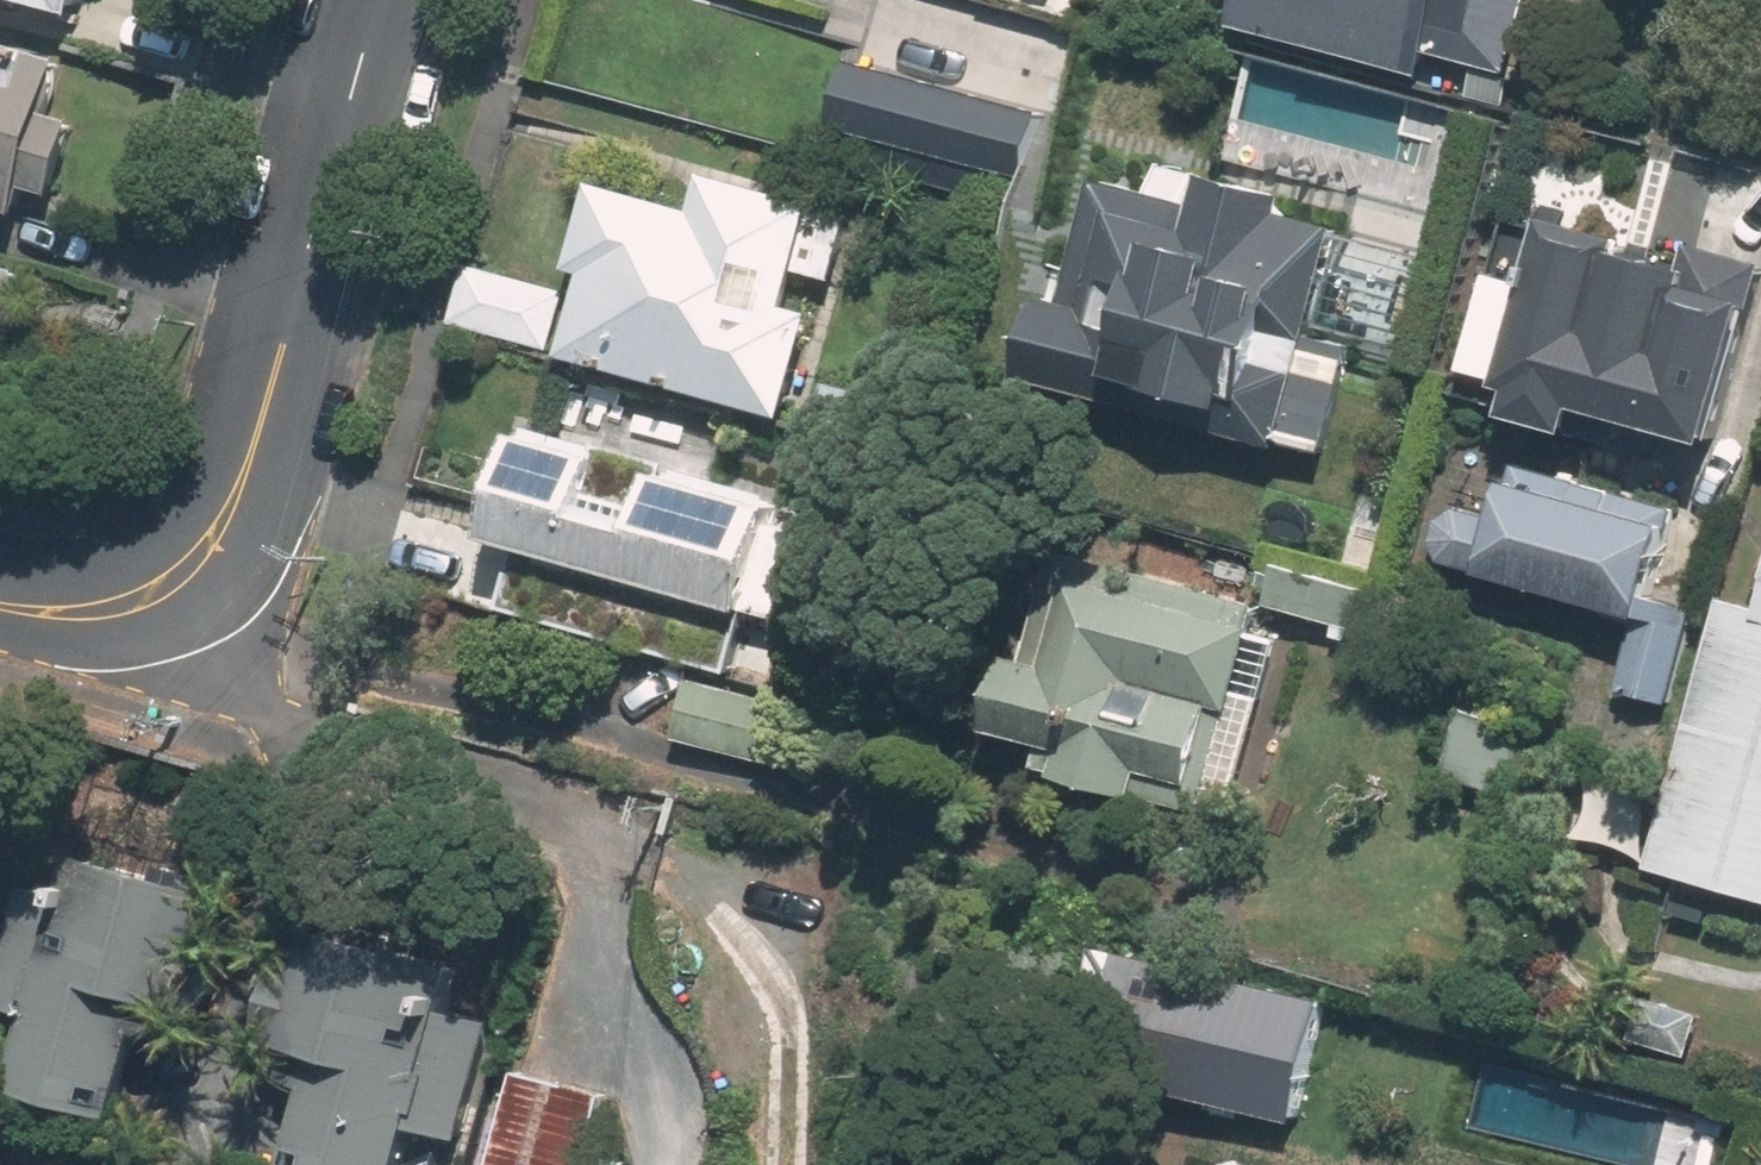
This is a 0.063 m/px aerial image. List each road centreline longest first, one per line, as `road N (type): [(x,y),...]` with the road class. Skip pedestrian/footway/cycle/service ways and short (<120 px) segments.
road 1 (residential): [(143,600),(190,573),(226,520),(377,0)]
road 2 (residential): [(143,600),(92,613),(0,607)]

